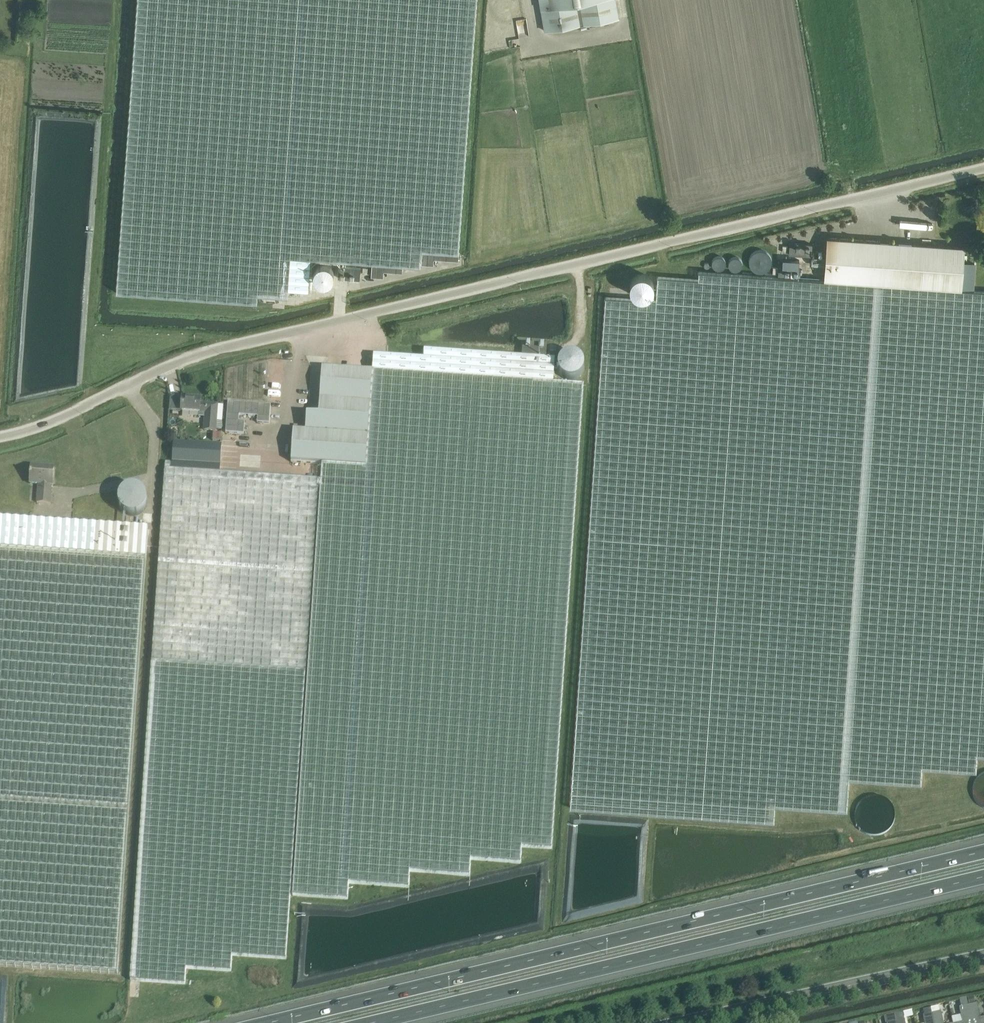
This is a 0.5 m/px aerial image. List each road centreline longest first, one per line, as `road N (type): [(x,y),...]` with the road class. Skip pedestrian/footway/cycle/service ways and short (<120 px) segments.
road 1 (unclassified): [(0,436),(196,355),(983,169)]
road 2 (motorway): [(983,851),(263,1022)]
road 3 (motorway): [(372,1022),(983,877)]
road 4 (secondary): [(680,1022),(983,954)]

